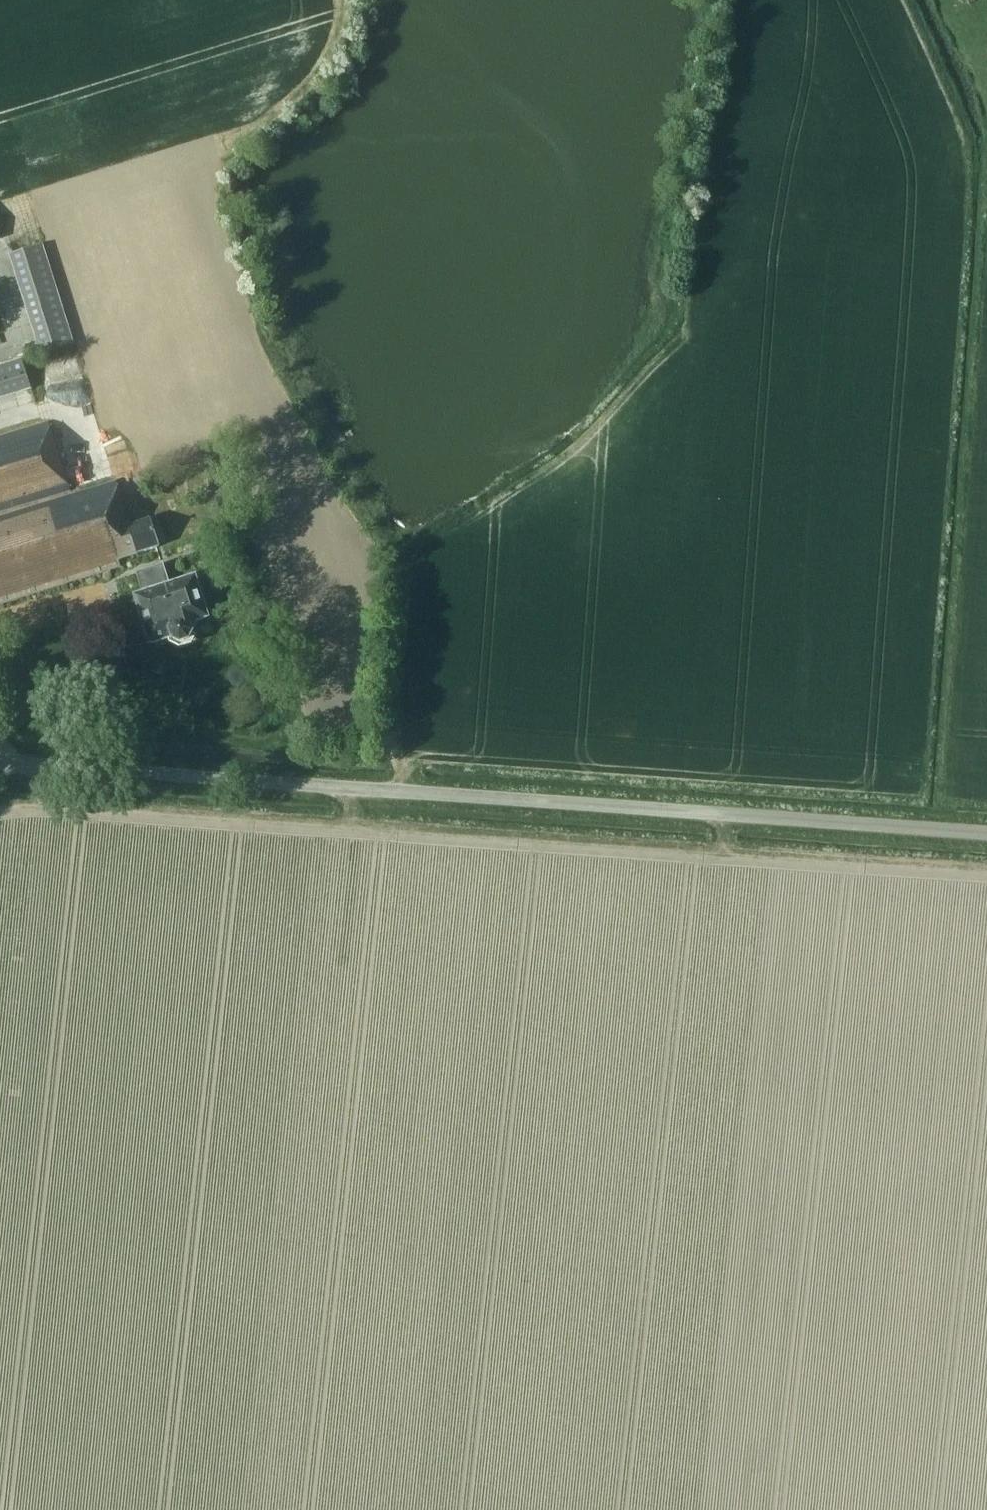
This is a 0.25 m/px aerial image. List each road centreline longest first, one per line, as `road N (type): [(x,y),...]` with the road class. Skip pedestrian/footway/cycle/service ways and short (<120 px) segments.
road 1 (unclassified): [(986,828),(0,765)]

